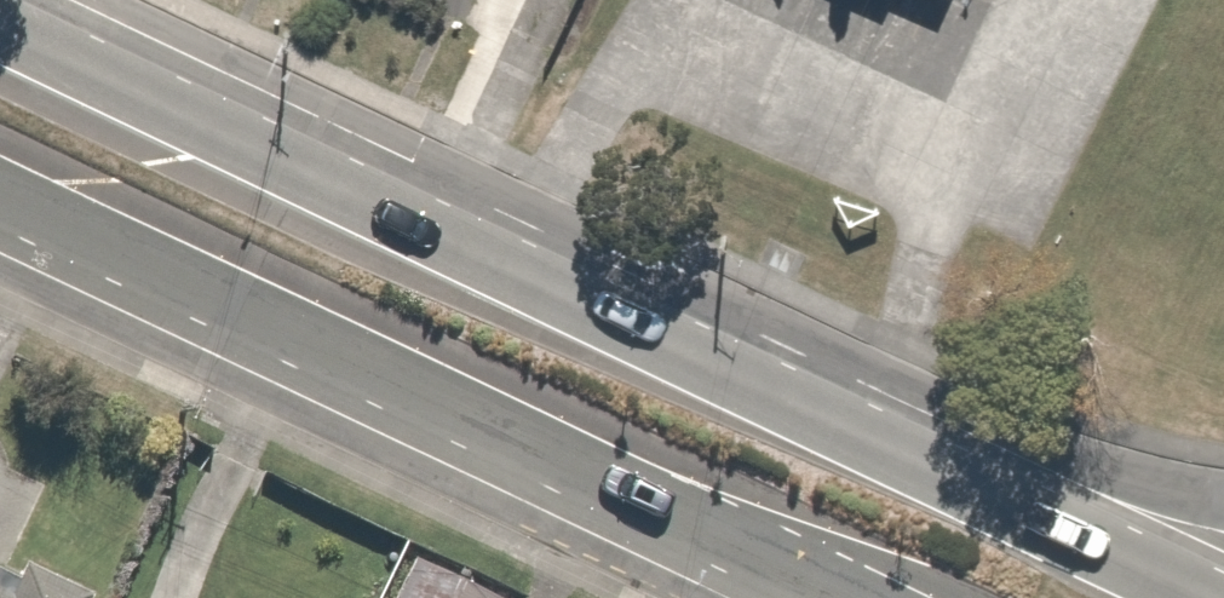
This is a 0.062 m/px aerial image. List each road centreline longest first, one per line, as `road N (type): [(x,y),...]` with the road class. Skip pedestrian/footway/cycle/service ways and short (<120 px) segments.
road 1 (secondary): [(0,22),(1049,514)]
road 2 (secondary): [(856,597),(0,192)]
road 3 (secondary): [(1049,514),(1216,597)]
road 4 (secondary): [(1049,514),(1100,502),(1223,506)]

